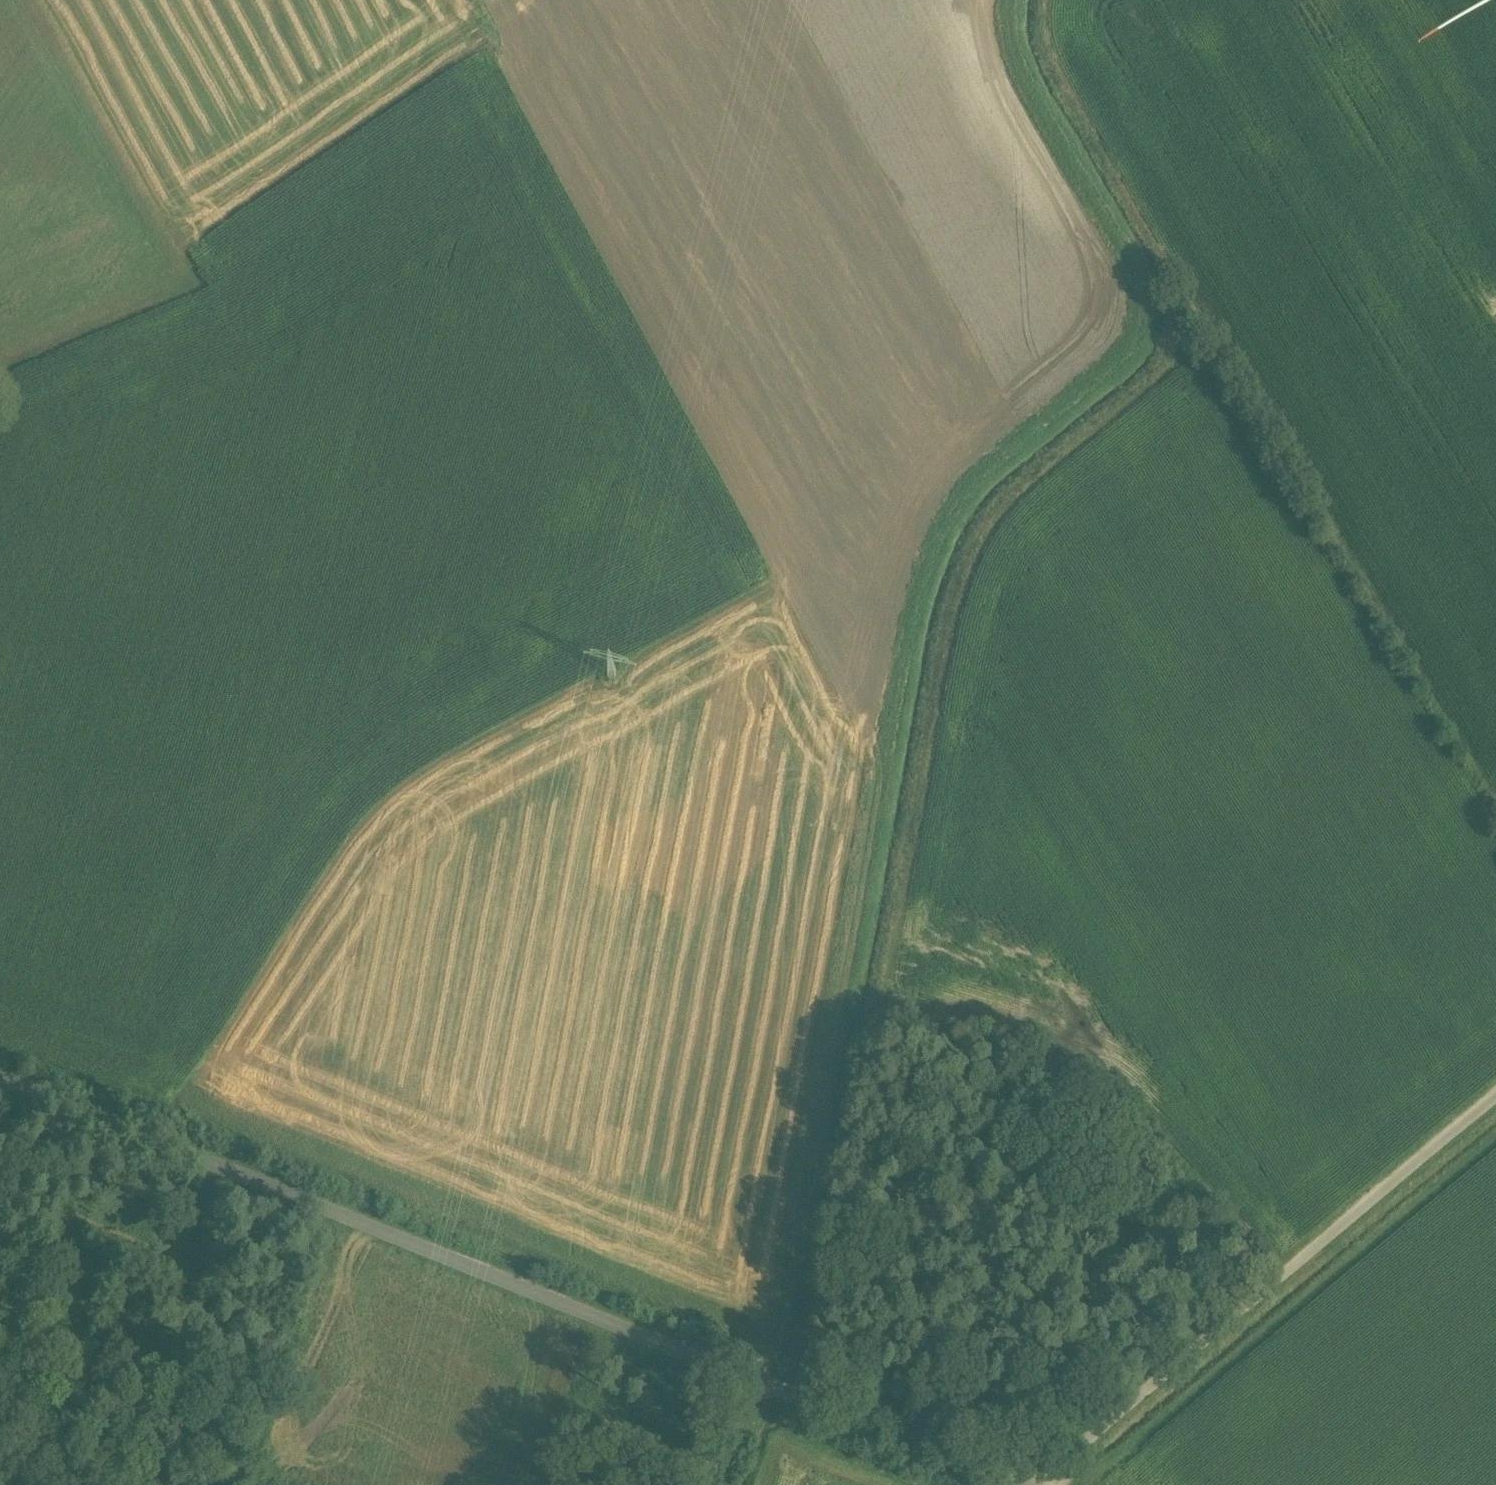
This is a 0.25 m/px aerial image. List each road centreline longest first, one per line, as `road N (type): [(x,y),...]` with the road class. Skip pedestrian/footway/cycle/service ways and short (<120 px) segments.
road 1 (unclassified): [(1011,1484),(0,1078)]
road 2 (unclassified): [(1041,1484),(1495,1102)]

